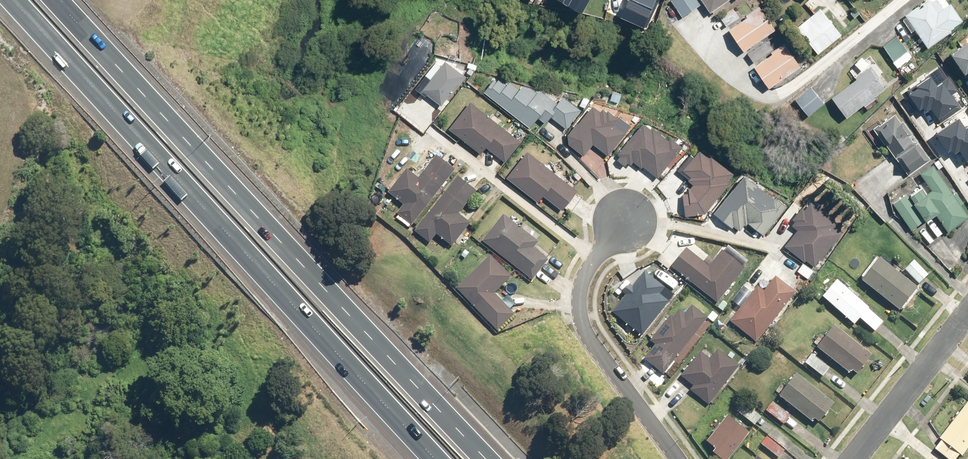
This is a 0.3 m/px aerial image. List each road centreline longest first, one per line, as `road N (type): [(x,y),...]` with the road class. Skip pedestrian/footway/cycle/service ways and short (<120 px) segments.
road 1 (motorway): [(58,0),(490,458)]
road 2 (motorway): [(436,458),(15,0)]
road 3 (residential): [(679,458),(589,338),(580,307),(583,277),(624,218)]
road 4 (residential): [(967,316),(854,458)]

